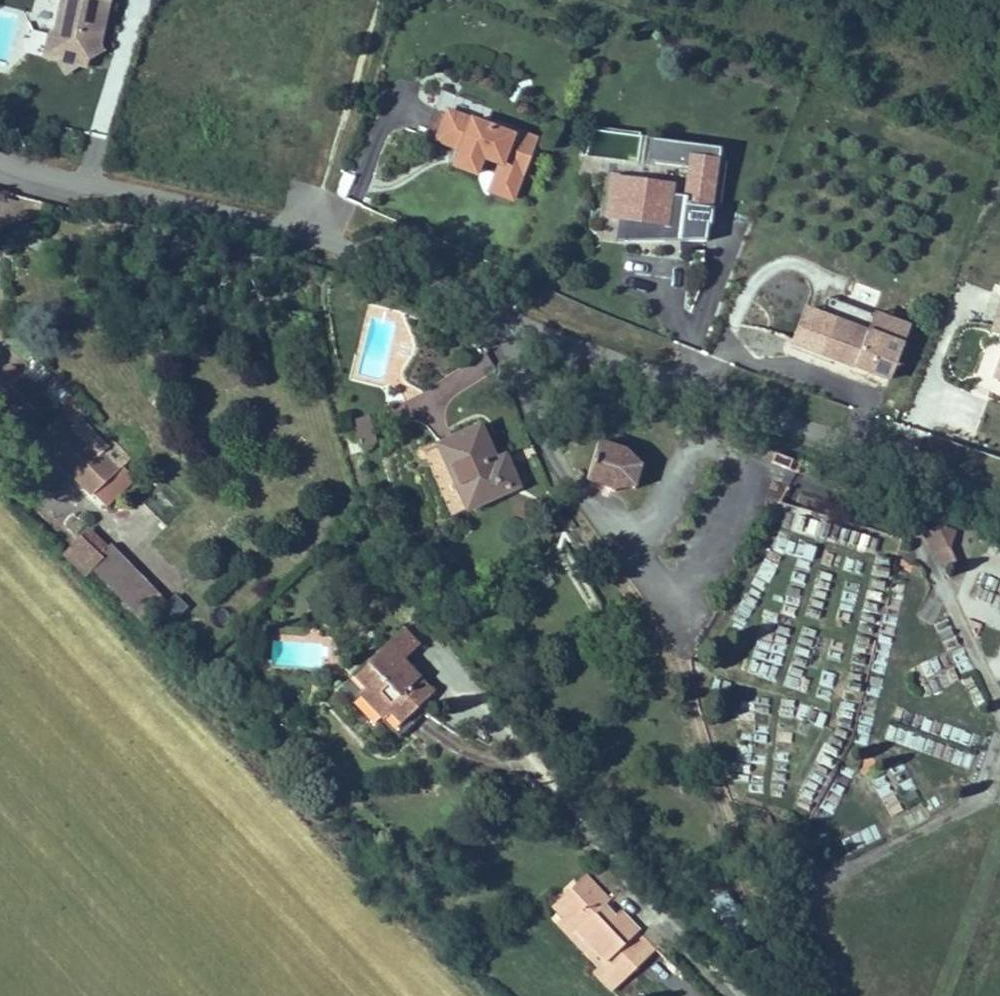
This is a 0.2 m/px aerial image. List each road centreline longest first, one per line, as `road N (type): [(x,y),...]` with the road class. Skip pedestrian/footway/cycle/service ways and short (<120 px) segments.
road 1 (unclassified): [(0,159),(252,217),(380,258),(627,369),(999,496)]
road 2 (track): [(383,0),(312,236)]

